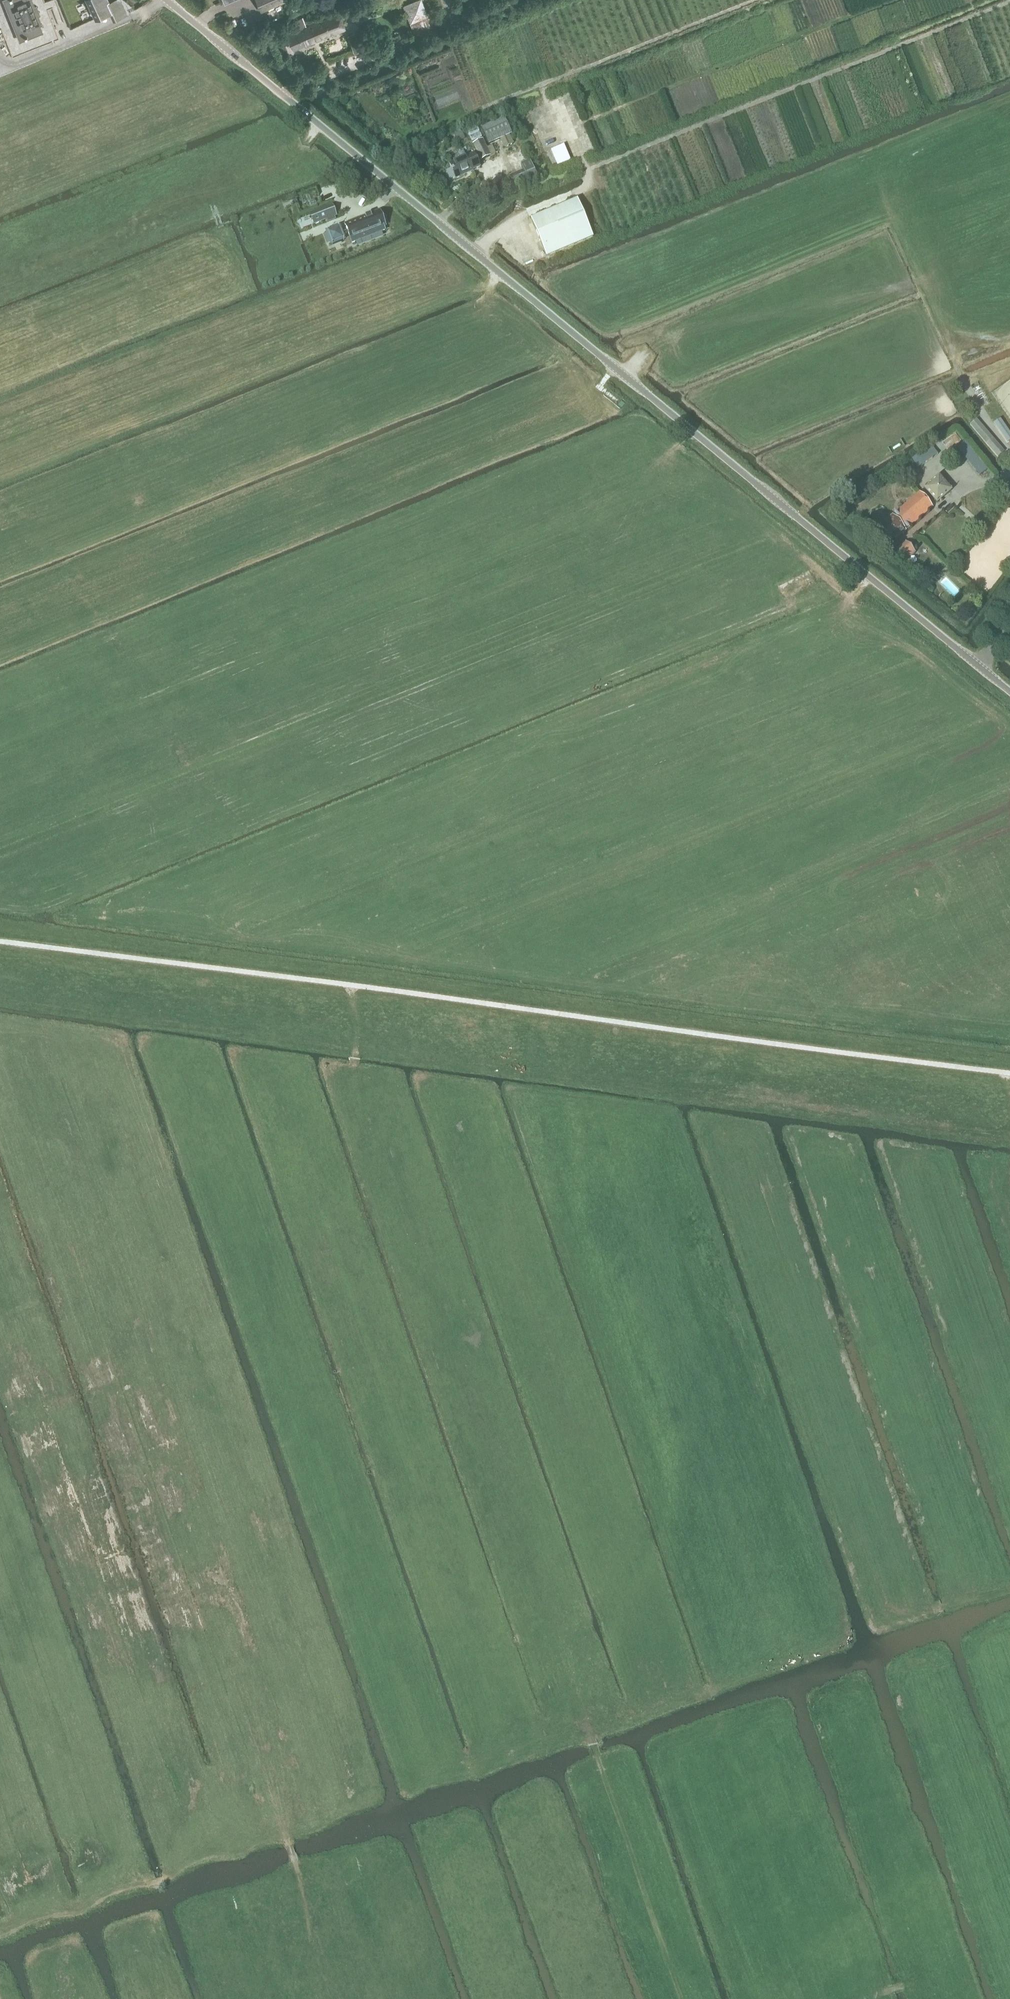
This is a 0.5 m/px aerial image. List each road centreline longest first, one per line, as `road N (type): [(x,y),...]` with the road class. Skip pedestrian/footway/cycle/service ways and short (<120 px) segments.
road 1 (tertiary): [(1009,688),(166,0)]
road 2 (track): [(587,171),(1009,1)]
road 3 (track): [(755,0),(425,131)]
road 4 (track): [(589,1732),(683,1998)]

